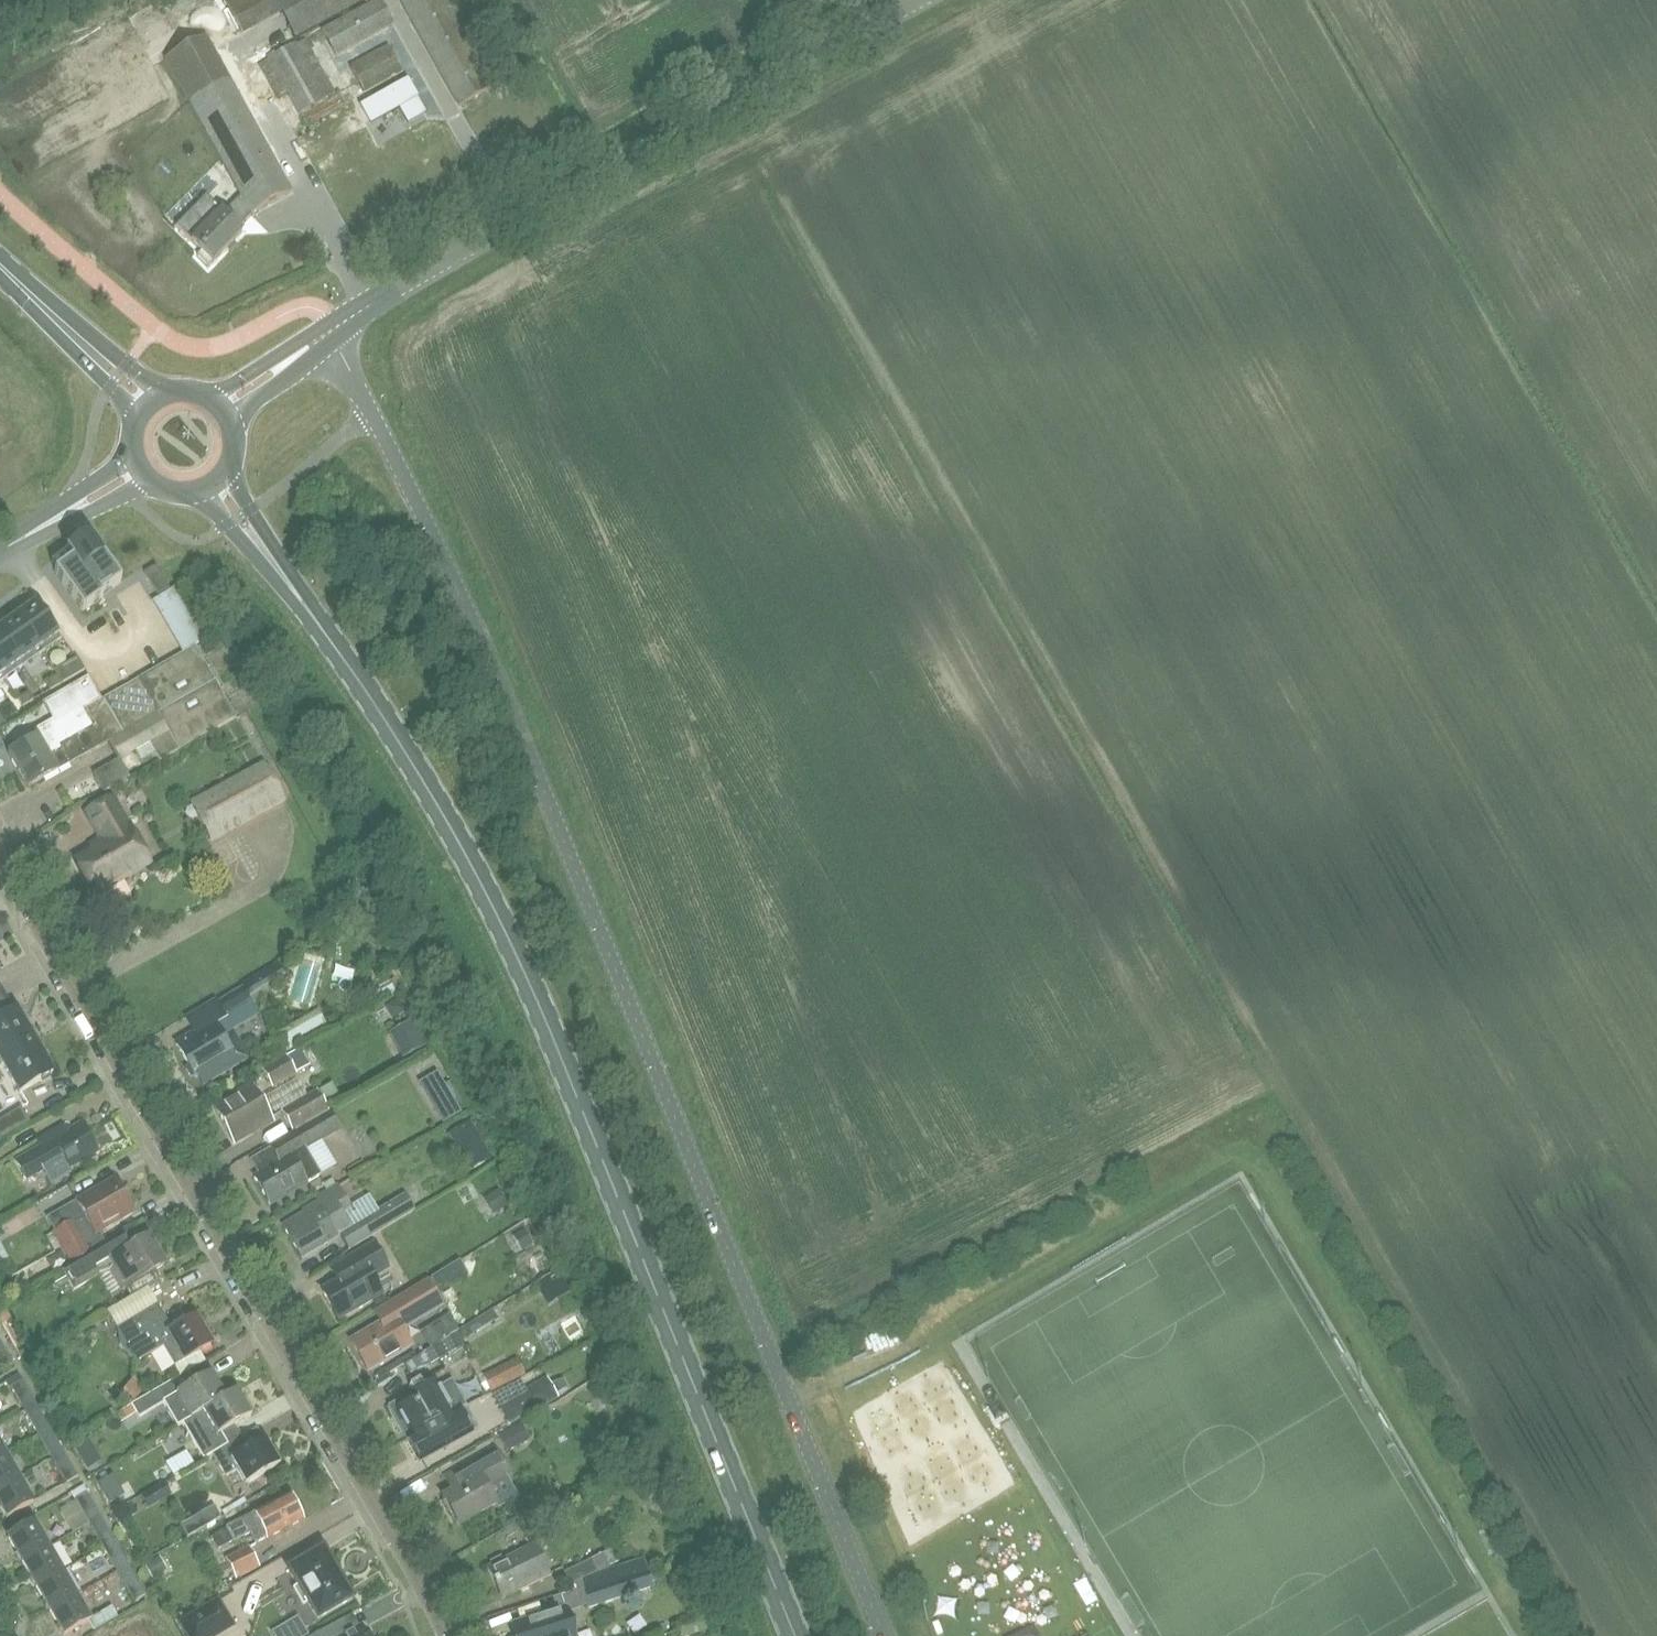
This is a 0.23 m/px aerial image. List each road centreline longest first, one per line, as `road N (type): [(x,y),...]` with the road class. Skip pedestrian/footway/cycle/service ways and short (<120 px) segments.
road 1 (unclassified): [(885,1635),(536,766),(331,332)]
road 2 (secondary): [(796,1635),(530,986),(453,829),(216,481)]
road 3 (residential): [(450,1635),(0,865)]
road 4 (tertiary): [(331,332),(418,275),(919,0)]
road 5 (secondary): [(152,404),(0,269)]
road 6 (tertiary): [(0,552),(143,469)]
road 7 (tertiary): [(222,410),(331,332)]

